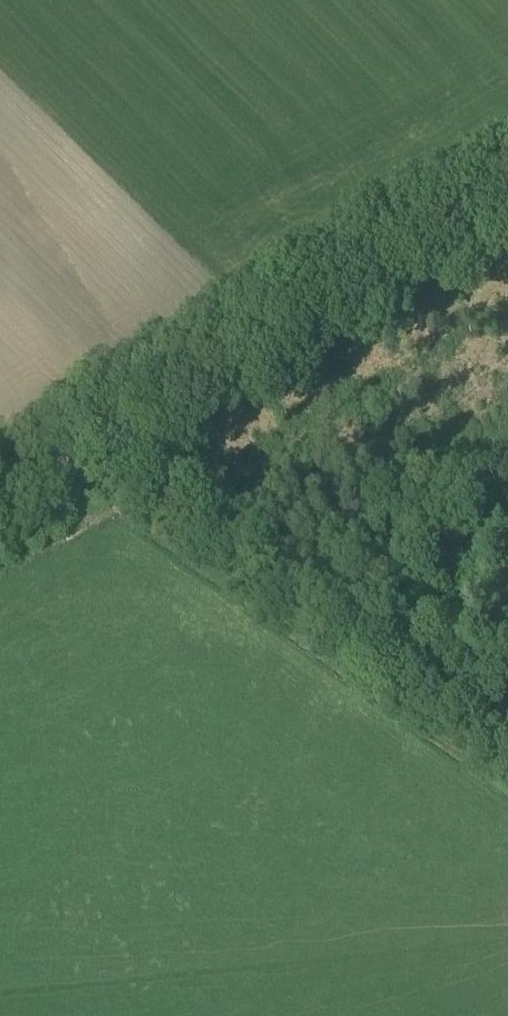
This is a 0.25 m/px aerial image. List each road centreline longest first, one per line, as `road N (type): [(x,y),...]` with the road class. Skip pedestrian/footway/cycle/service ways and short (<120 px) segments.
road 1 (track): [(0,494),(507,207)]

